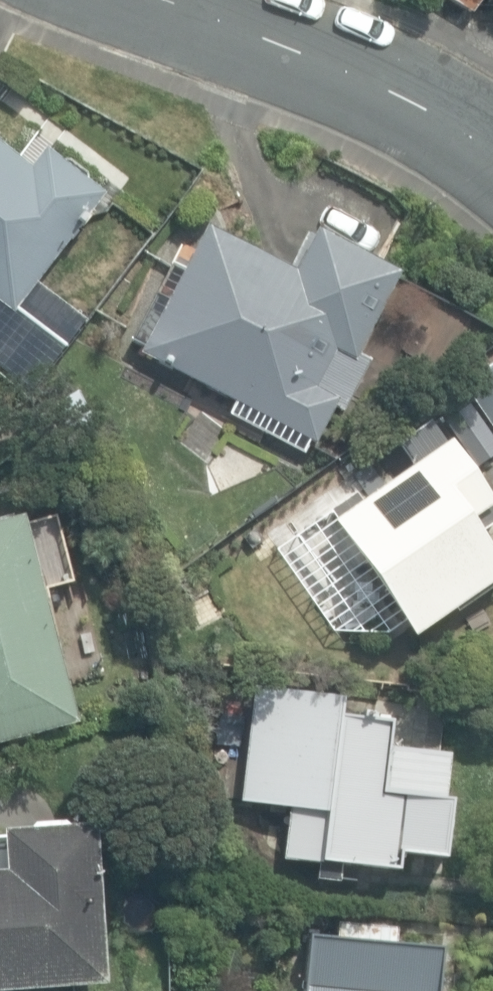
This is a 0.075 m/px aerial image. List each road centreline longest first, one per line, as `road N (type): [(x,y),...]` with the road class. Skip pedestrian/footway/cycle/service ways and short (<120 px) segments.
road 1 (tertiary): [(165,0),(390,92),(492,156)]

